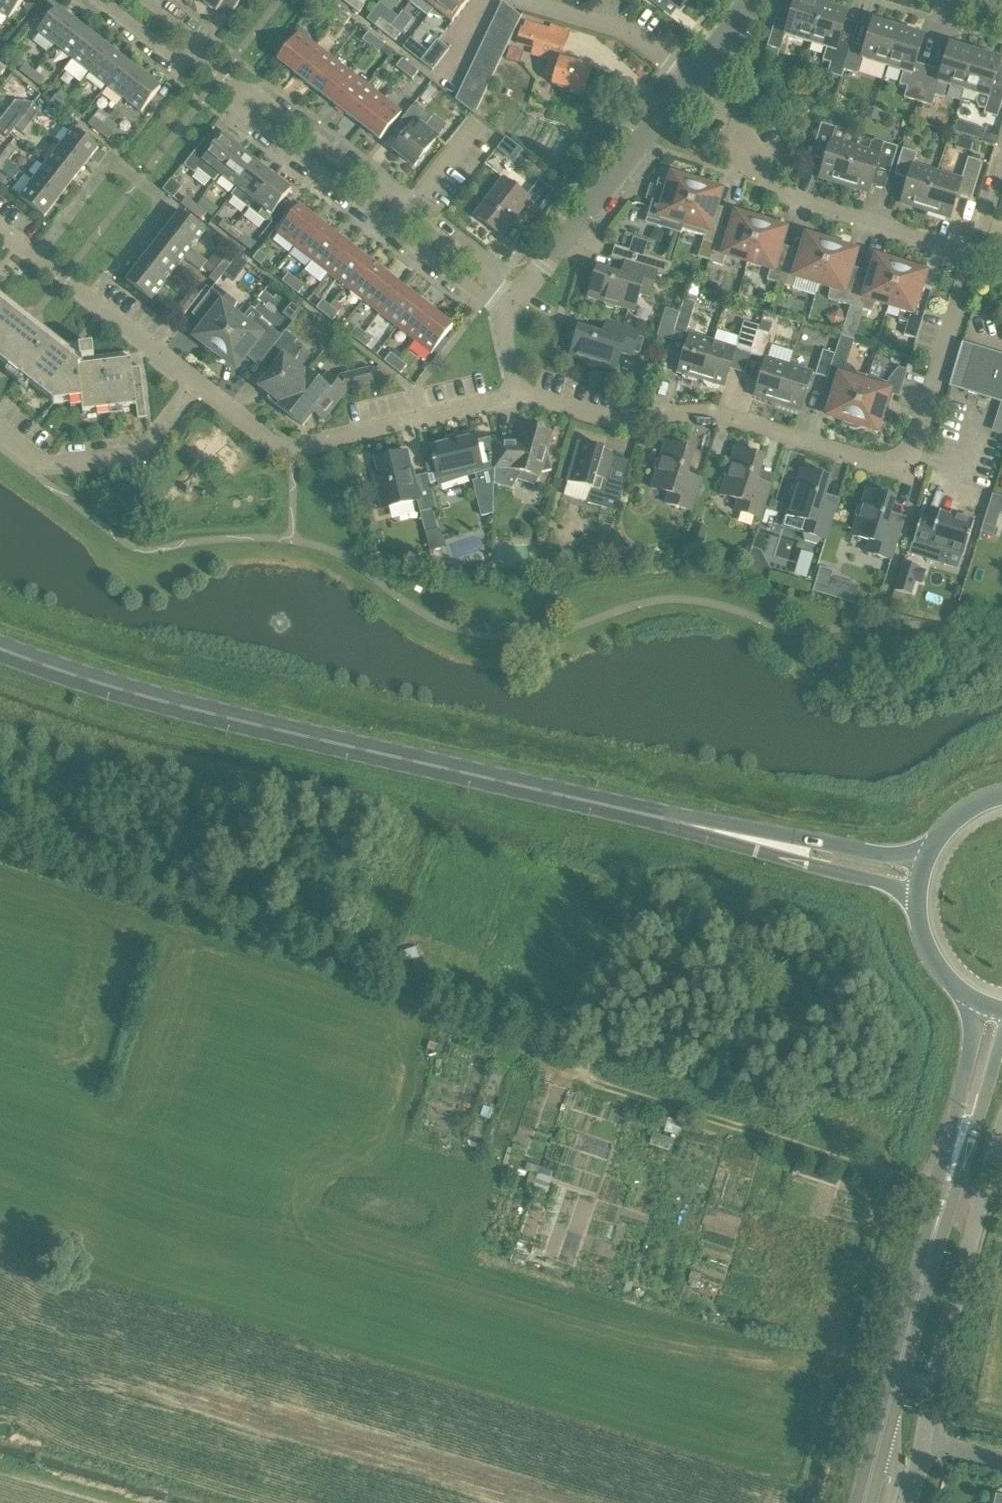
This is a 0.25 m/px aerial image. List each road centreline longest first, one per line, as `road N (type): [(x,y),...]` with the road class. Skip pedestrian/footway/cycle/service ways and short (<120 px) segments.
road 1 (primary): [(919,875),(222,715),(0,648)]
road 2 (track): [(946,1189),(541,1063),(375,992),(169,925)]
road 3 (residential): [(521,397),(611,417),(713,413),(907,472),(972,253)]
road 4 (residential): [(506,314),(243,112),(231,63)]
road 5 (residential): [(524,290),(231,63)]
road 6 (residential): [(195,389),(283,452),(521,397)]
road 7 (residential): [(972,253),(792,202),(730,110),(689,77)]
road 8 (primary): [(861,1502),(946,1189)]
road 9 (unclassified): [(910,1502),(983,1201)]
road 10 (residential): [(0,232),(195,389)]
road 11 (residential): [(689,77),(544,264)]
road 12 (residential): [(195,389),(140,450),(37,464),(0,435)]
road 13 (primary): [(946,1189),(998,1011)]
road 14 (primary): [(919,875),(924,943),(941,973),(998,1011)]
road 15 (residential): [(689,77),(606,19),(547,0)]
road 16 (residential): [(105,0),(185,60),(231,63)]
road 17 (primary): [(1001,794),(958,814),(919,875)]

